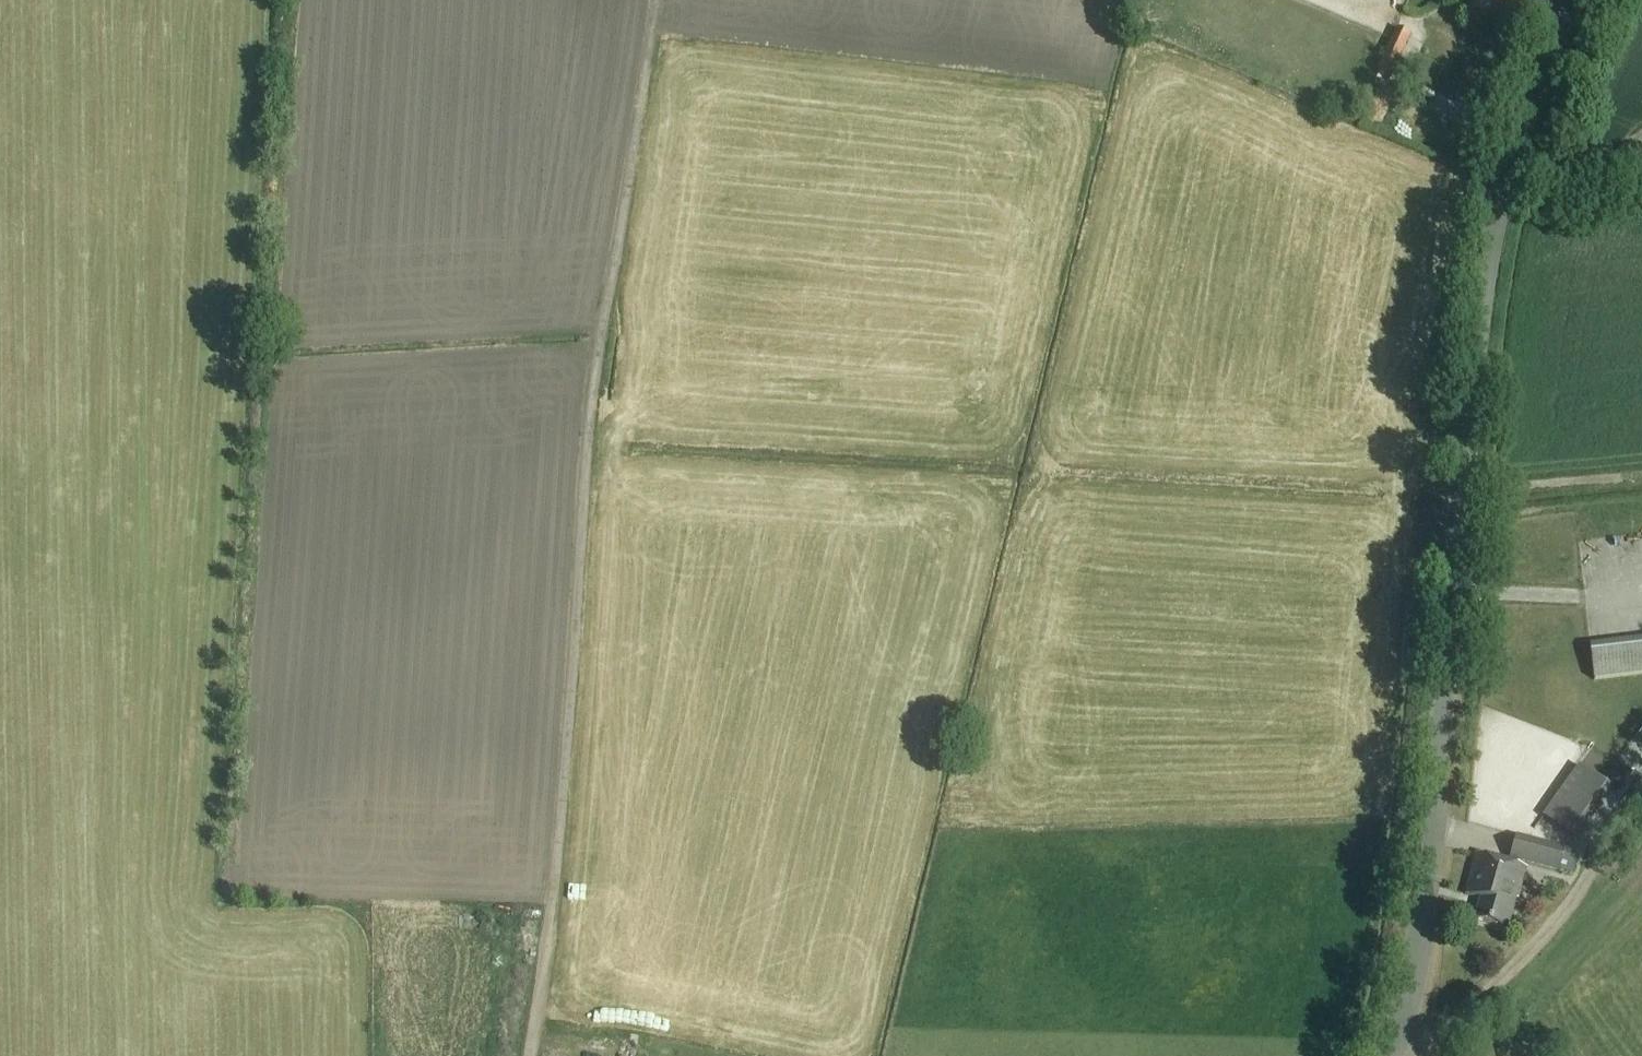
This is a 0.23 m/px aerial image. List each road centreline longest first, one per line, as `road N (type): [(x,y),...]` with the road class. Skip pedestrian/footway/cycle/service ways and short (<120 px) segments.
road 1 (unclassified): [(1394,1055),(1419,962),(1485,277),(1508,172),(1578,0)]
road 2 (track): [(1399,1041),(1434,1041),(1504,976),(1563,912),(1641,797)]

